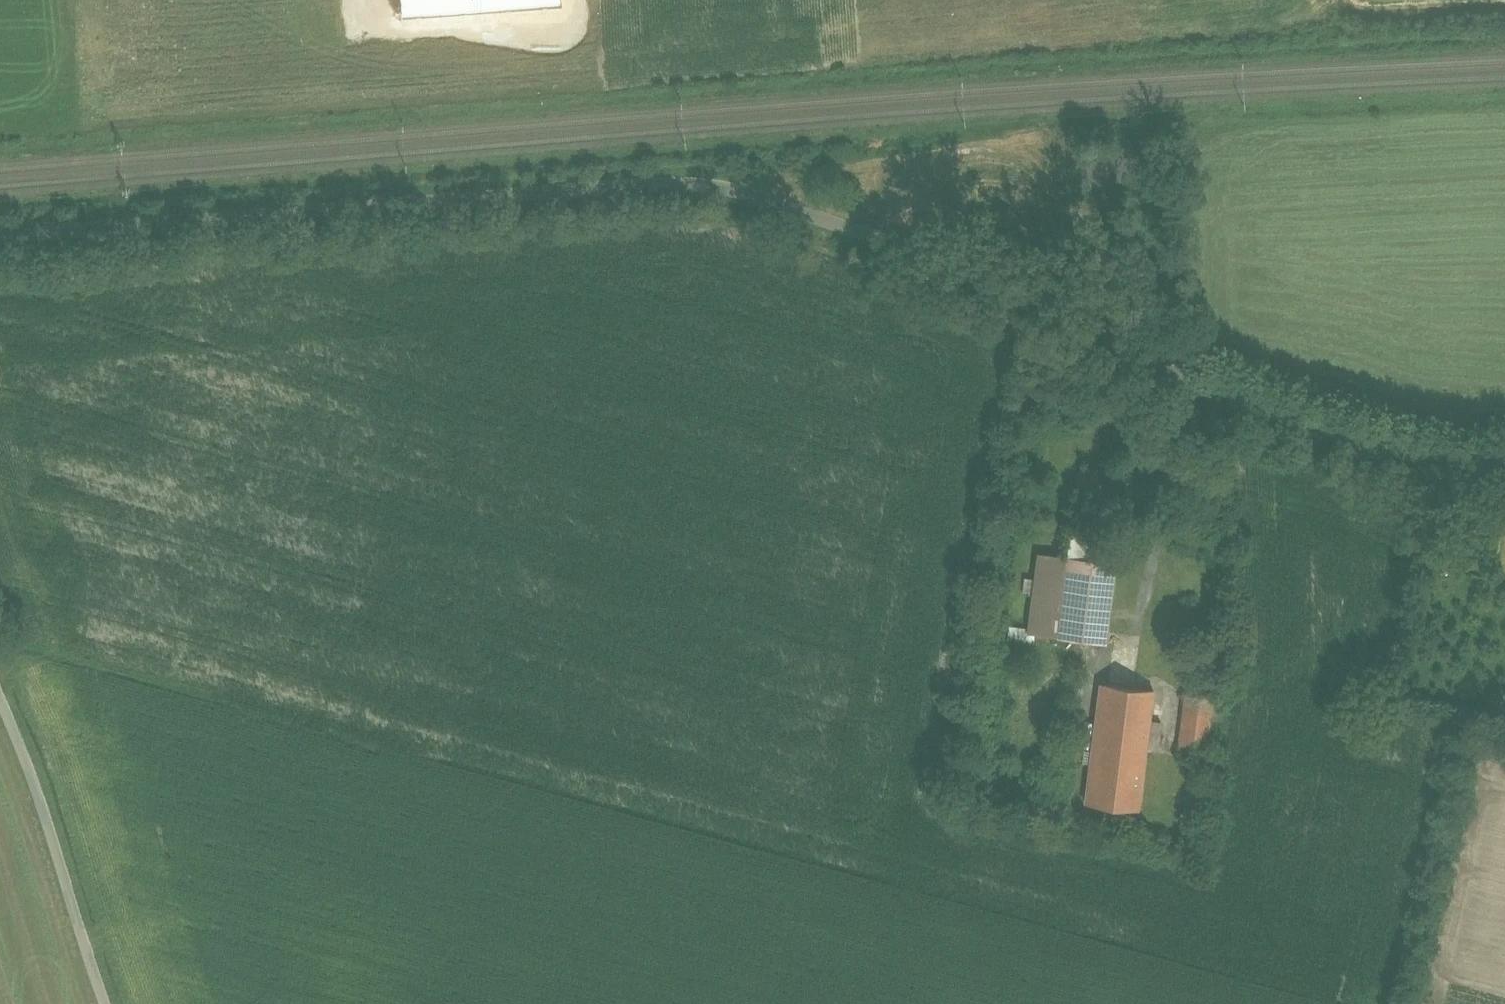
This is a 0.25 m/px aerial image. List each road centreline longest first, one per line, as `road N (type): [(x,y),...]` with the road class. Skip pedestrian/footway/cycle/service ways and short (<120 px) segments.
road 1 (residential): [(0,237),(650,185),(726,191),(892,243),(1061,310),(1182,381),(1413,464),(1504,470)]
road 2 (unclassified): [(0,701),(51,831),(102,1003)]

